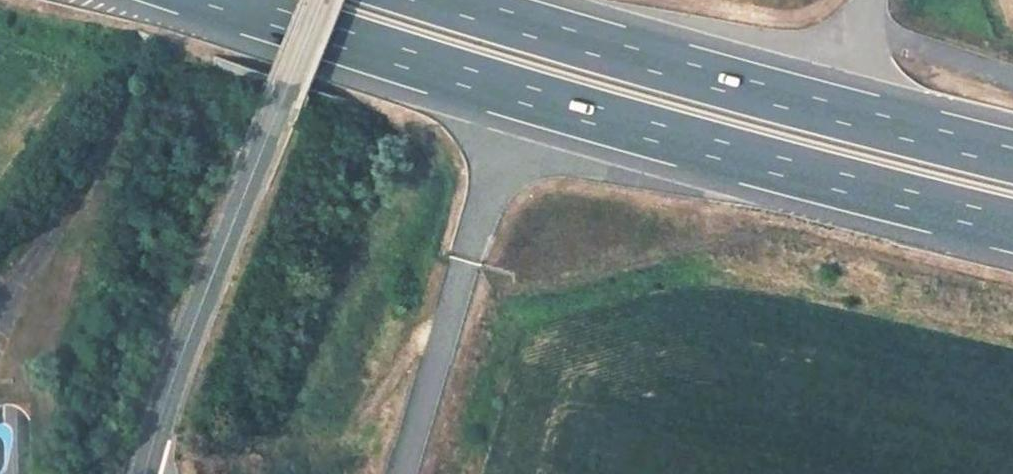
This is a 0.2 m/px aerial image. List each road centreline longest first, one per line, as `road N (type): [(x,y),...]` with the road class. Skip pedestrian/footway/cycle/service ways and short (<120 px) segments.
road 1 (motorway): [(230,0),(686,141),(1012,225)]
road 2 (motorway): [(1012,156),(444,0)]
road 3 (tertiary): [(325,0),(146,473)]

